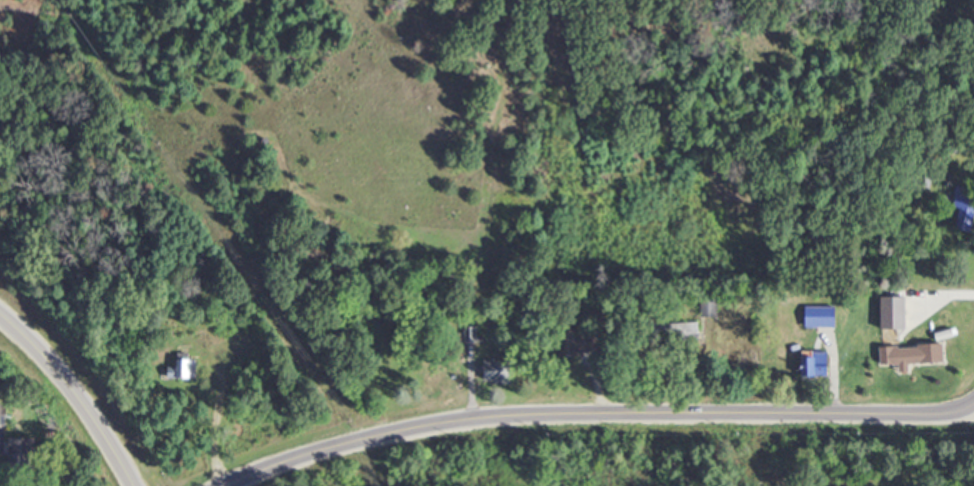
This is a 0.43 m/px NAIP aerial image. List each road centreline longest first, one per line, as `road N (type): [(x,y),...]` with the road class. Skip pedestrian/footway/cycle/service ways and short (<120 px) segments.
road 1 (secondary): [(220,485),(350,441),(457,418),(947,413),(973,401)]
road 2 (secondary): [(0,318),(59,376),(131,485)]

